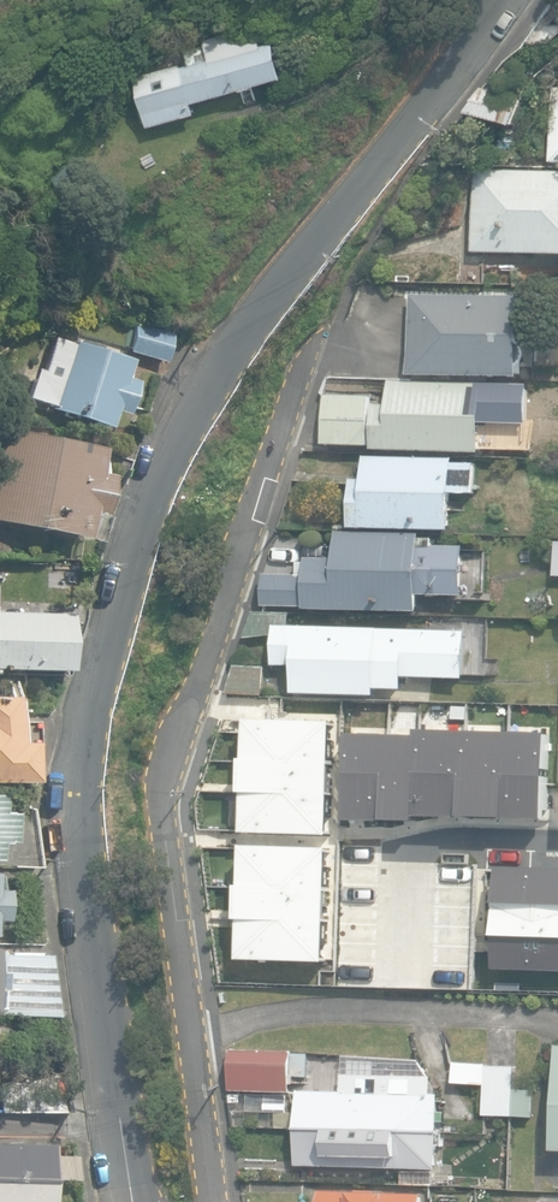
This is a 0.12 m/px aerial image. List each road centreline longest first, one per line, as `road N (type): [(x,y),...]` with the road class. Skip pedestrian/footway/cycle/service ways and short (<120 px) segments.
road 1 (tertiary): [(133,1201),(85,846),(82,763),(97,675),(156,482),(223,361),(505,0)]
road 2 (residential): [(327,326),(193,693),(178,761),(174,860),(214,1201)]

